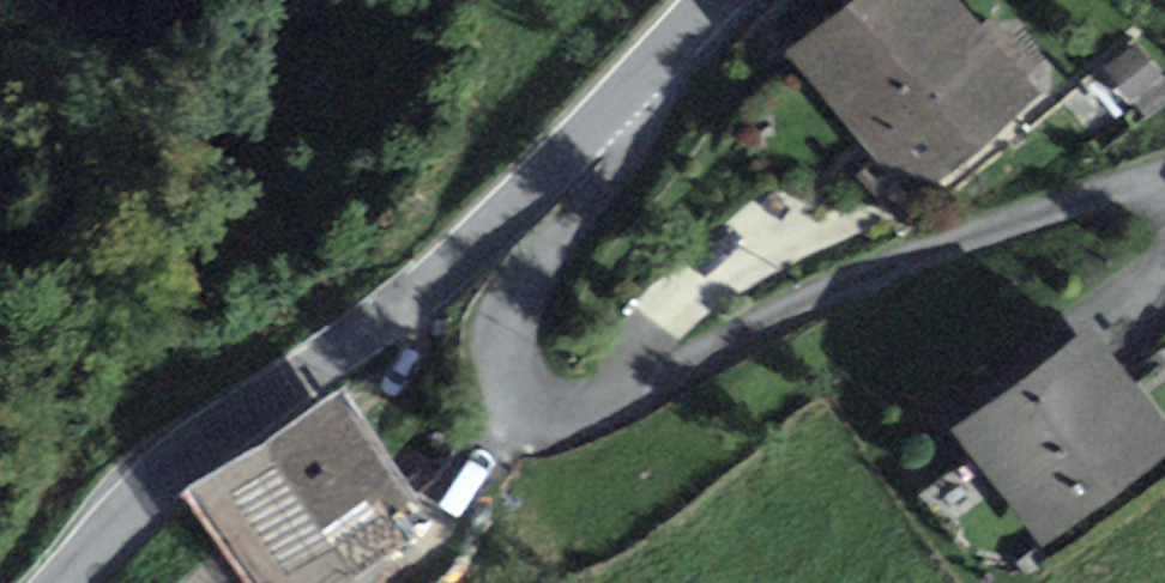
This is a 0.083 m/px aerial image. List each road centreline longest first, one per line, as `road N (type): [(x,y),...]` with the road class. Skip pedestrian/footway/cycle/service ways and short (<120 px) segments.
road 1 (residential): [(1164,174),(832,289),(615,396),(557,417),(533,414),(503,387),(502,322),(514,290),(663,101),(657,67)]
road 2 (tertiary): [(59,582),(171,467),(376,326),(657,67)]

